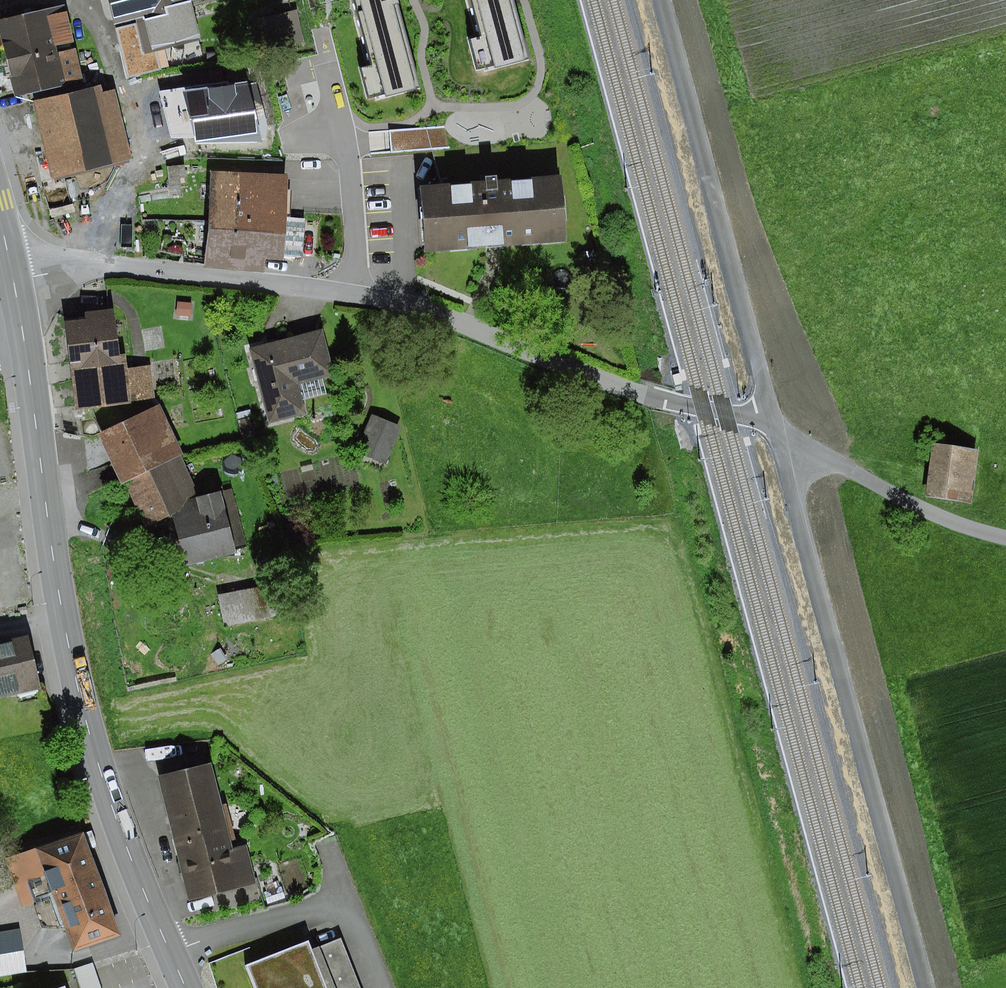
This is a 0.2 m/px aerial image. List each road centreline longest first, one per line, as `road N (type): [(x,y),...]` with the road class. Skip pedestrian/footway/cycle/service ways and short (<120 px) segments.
road 1 (residential): [(11,267),(117,264),(395,304),(662,402),(747,416),(979,536),(1005,539)]
road 2 (primary): [(186,987),(105,784),(72,667),(24,339)]
road 3 (track): [(775,427),(921,987)]
road 4 (track): [(656,0),(768,424)]

